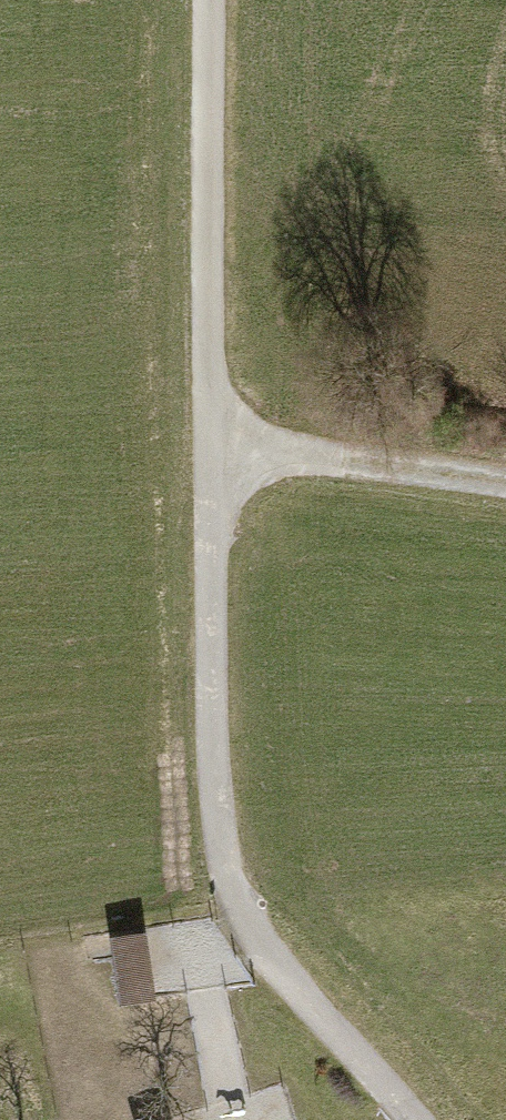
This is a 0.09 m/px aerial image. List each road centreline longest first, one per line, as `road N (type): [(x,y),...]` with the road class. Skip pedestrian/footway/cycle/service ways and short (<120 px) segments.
road 1 (track): [(207,0),(213,795),(242,912)]
road 2 (track): [(214,439),(505,485)]
road 3 (residential): [(242,912),(293,988),(415,1119)]

